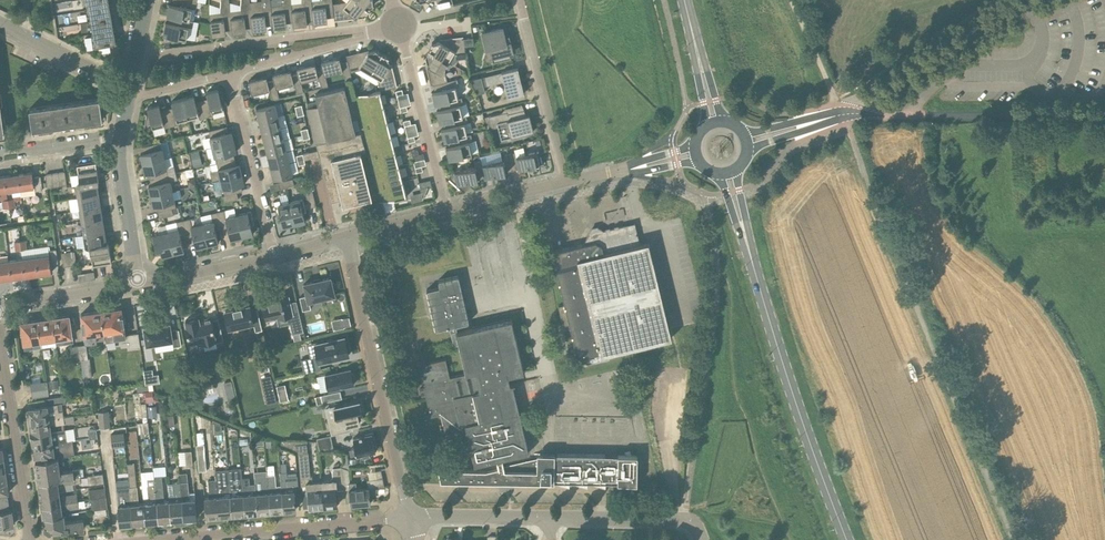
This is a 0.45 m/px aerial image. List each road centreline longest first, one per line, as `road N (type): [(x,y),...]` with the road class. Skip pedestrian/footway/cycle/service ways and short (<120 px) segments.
road 1 (primary): [(848,539),(751,256)]
road 2 (residential): [(412,517),(346,235)]
road 3 (unclassified): [(842,115),(1104,115)]
road 4 (residential): [(152,539),(412,517)]
road 5 (residential): [(137,56),(343,30),(357,38)]
road 6 (unclassified): [(842,115),(1020,0)]
road 7 (residential): [(30,539),(0,336)]
road 8 (residential): [(446,211),(398,27)]
road 9 (residential): [(566,183),(518,0)]
road 10 (residential): [(275,256),(228,73)]
road 11 (residential): [(139,284),(120,137)]
road 12 (residential): [(130,90),(0,23)]
road 13 (residential): [(0,306),(139,284)]
road 14 (residential): [(545,516),(685,520)]
road 15 (residential): [(139,284),(275,256)]
road 16 (residential): [(228,73),(357,38)]
road 17 (residential): [(412,517),(545,516)]
road 18 (residential): [(446,211),(566,183)]
road 19 (residential): [(0,154),(120,137)]

